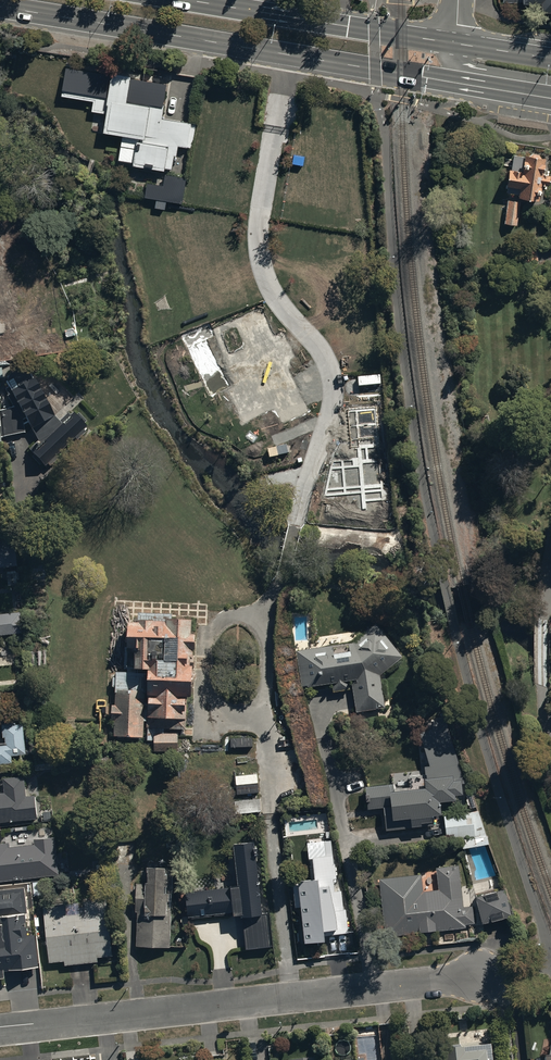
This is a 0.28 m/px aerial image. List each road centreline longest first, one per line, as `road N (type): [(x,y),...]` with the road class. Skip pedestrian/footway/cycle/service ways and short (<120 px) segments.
road 1 (primary): [(516,92),(0,7)]
road 2 (residential): [(0,1029),(476,977)]
road 3 (primary): [(190,0),(456,44)]

